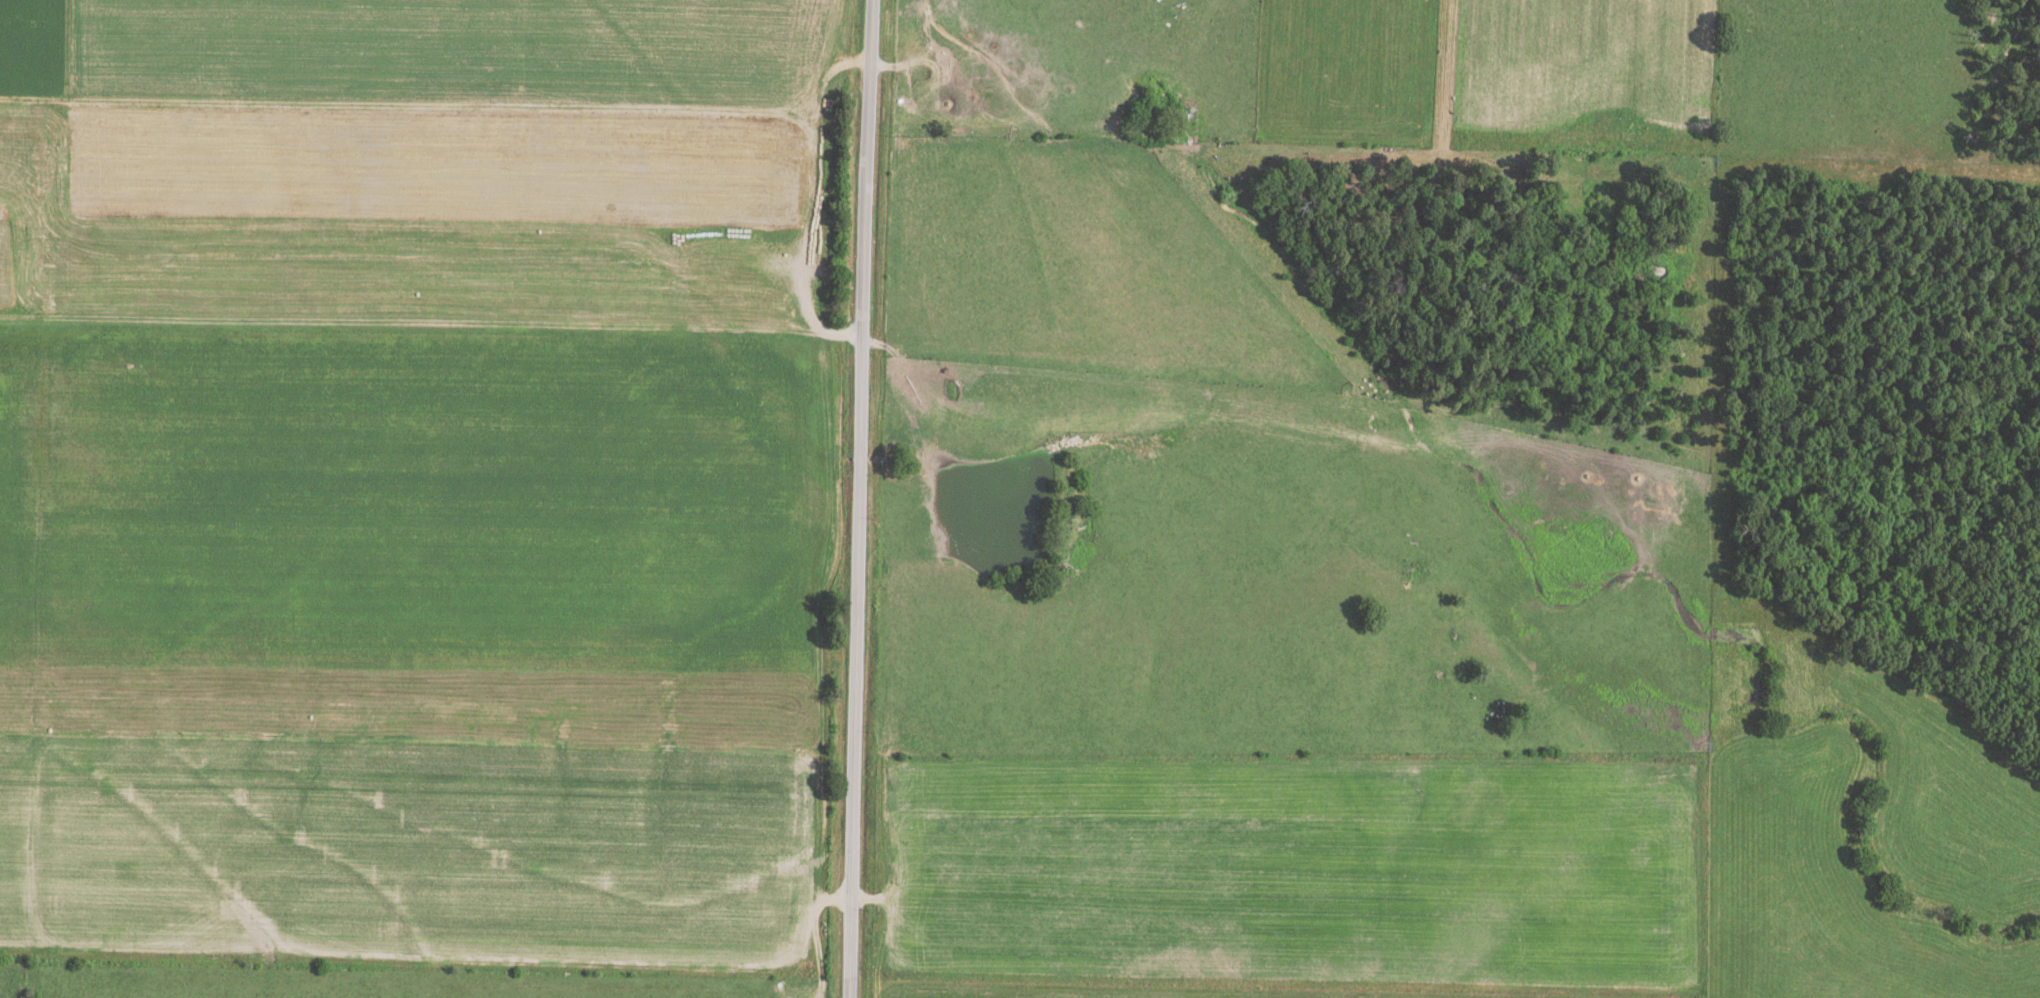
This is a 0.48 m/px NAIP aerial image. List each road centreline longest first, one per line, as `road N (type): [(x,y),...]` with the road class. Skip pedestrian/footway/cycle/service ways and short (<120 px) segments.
road 1 (tertiary): [(845,997),(871,0)]

